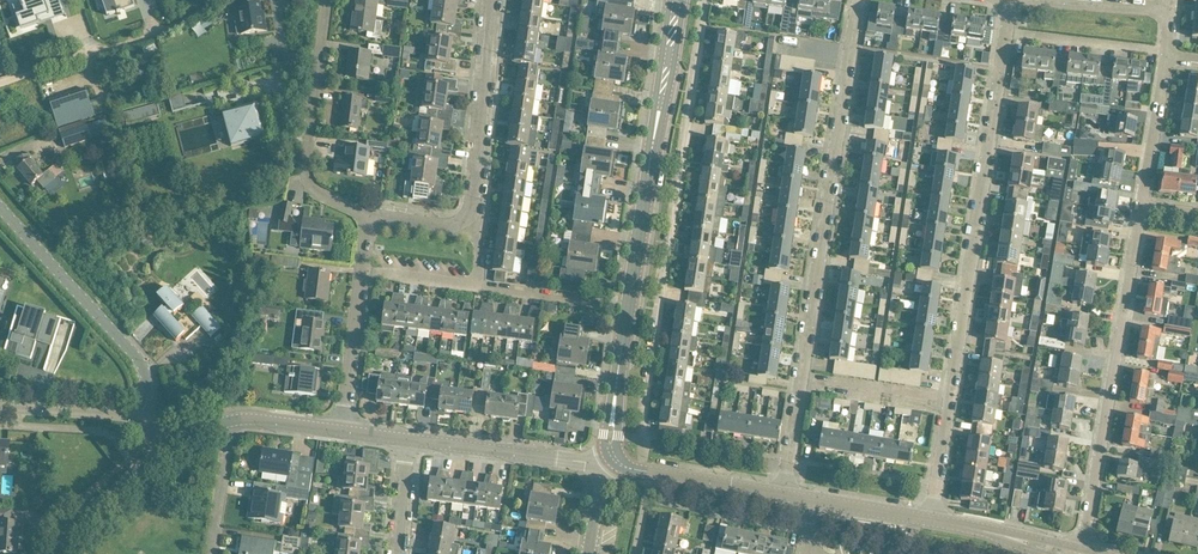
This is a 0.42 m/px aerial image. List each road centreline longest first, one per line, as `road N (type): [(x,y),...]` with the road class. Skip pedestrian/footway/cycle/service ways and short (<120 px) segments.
road 1 (residential): [(782,495),(859,0)]
road 2 (residential): [(930,520),(1006,34)]
road 3 (residential): [(1083,550),(1139,210)]
road 4 (unclassified): [(139,418),(147,383),(136,361),(0,210)]
road 5 (residential): [(664,259),(706,0)]
road 6 (residential): [(371,216),(314,191),(304,173),(326,0)]
road 7 (track): [(0,87),(158,36),(219,0)]
road 8 (residential): [(460,223),(470,209),(490,0)]
road 9 (residential): [(644,471),(640,416),(664,259)]
road 10 (residential): [(593,465),(407,439)]
road 11 (residential): [(1167,53),(1006,34)]
road 12 (residential): [(344,430),(362,271)]
road 13 (residential): [(1139,210),(1167,57)]
road 14 (residential): [(626,310),(478,286)]
road 15 (tertiary): [(652,146),(684,0)]
road 16 (tertiary): [(613,458),(626,310)]
road 17 (unclassified): [(62,553),(96,509),(168,451)]
road 18 (tertiary): [(670,0),(652,146)]
road 19 (unclassified): [(139,418),(0,406)]
road 20 (residential): [(219,553),(230,421)]
road 21 (tertiary): [(782,495),(654,473)]
road 22 (residential): [(1171,10),(1046,0)]

